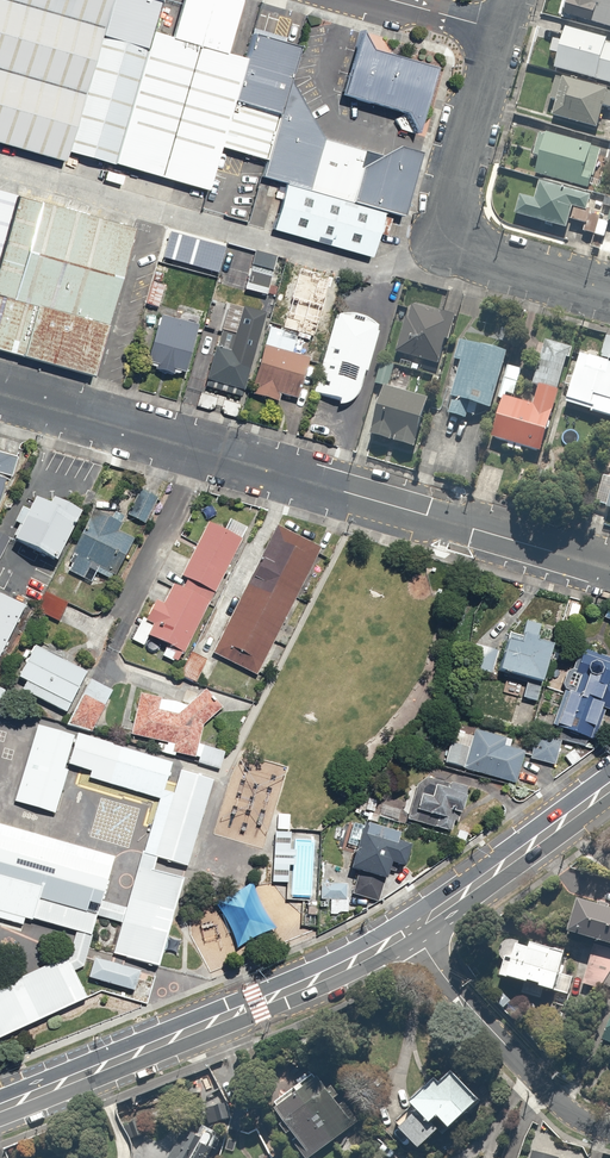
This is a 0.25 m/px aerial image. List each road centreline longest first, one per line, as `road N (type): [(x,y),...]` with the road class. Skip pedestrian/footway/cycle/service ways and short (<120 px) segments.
road 1 (residential): [(0,392),(609,568)]
road 2 (tertiary): [(413,928),(302,985),(0,1109)]
road 3 (residential): [(609,296),(493,265),(451,241),(455,195),(502,31)]
road 4 (residential): [(413,928),(455,992),(558,1102),(609,1131)]
road 5 (tertiary): [(609,787),(413,928)]

